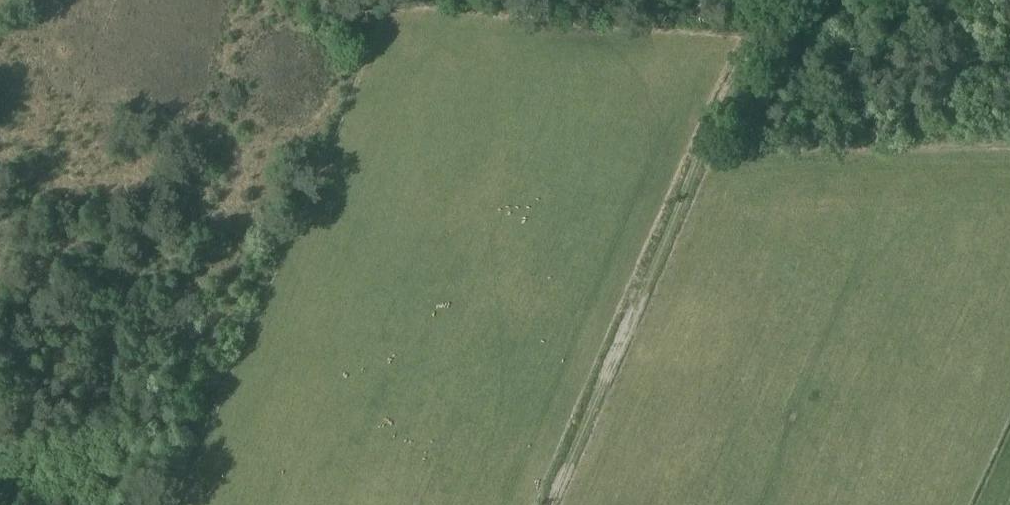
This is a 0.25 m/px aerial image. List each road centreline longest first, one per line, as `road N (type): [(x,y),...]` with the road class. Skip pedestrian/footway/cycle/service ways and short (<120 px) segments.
road 1 (track): [(780,0),(554,504)]

